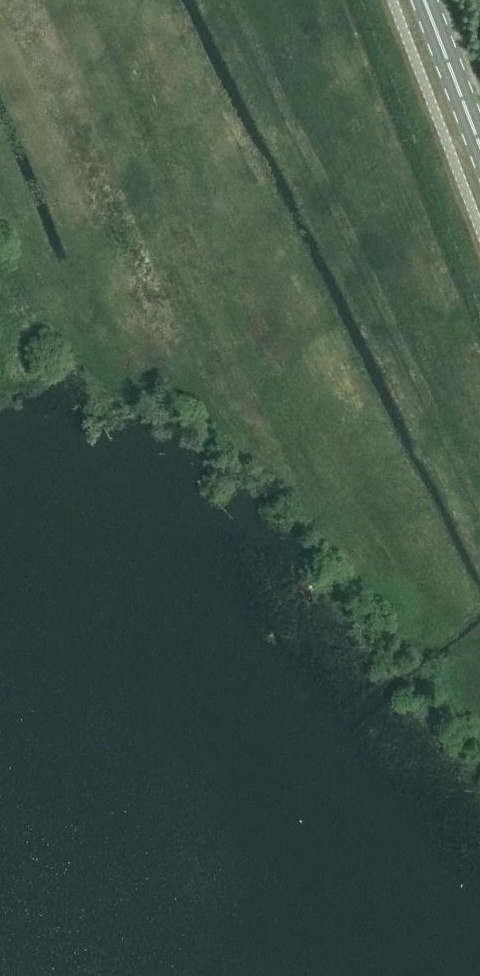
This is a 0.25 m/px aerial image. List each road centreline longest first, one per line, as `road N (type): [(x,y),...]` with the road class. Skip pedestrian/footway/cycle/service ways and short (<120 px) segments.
road 1 (primary): [(479,145),(425,0)]

